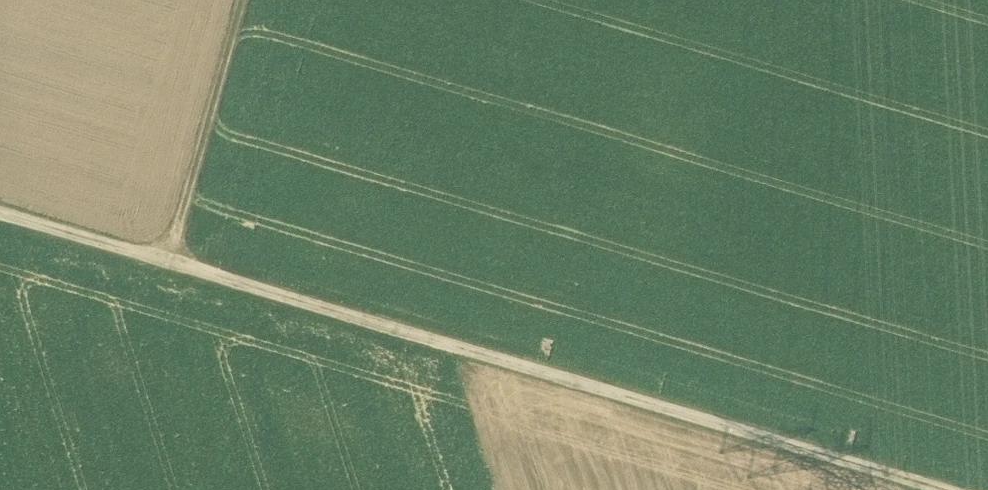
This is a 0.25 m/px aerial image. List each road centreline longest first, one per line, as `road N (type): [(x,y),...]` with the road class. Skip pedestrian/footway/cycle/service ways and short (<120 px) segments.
road 1 (track): [(939,489),(167,263)]
road 2 (track): [(242,0),(167,263)]
road 3 (track): [(167,263),(0,214)]

